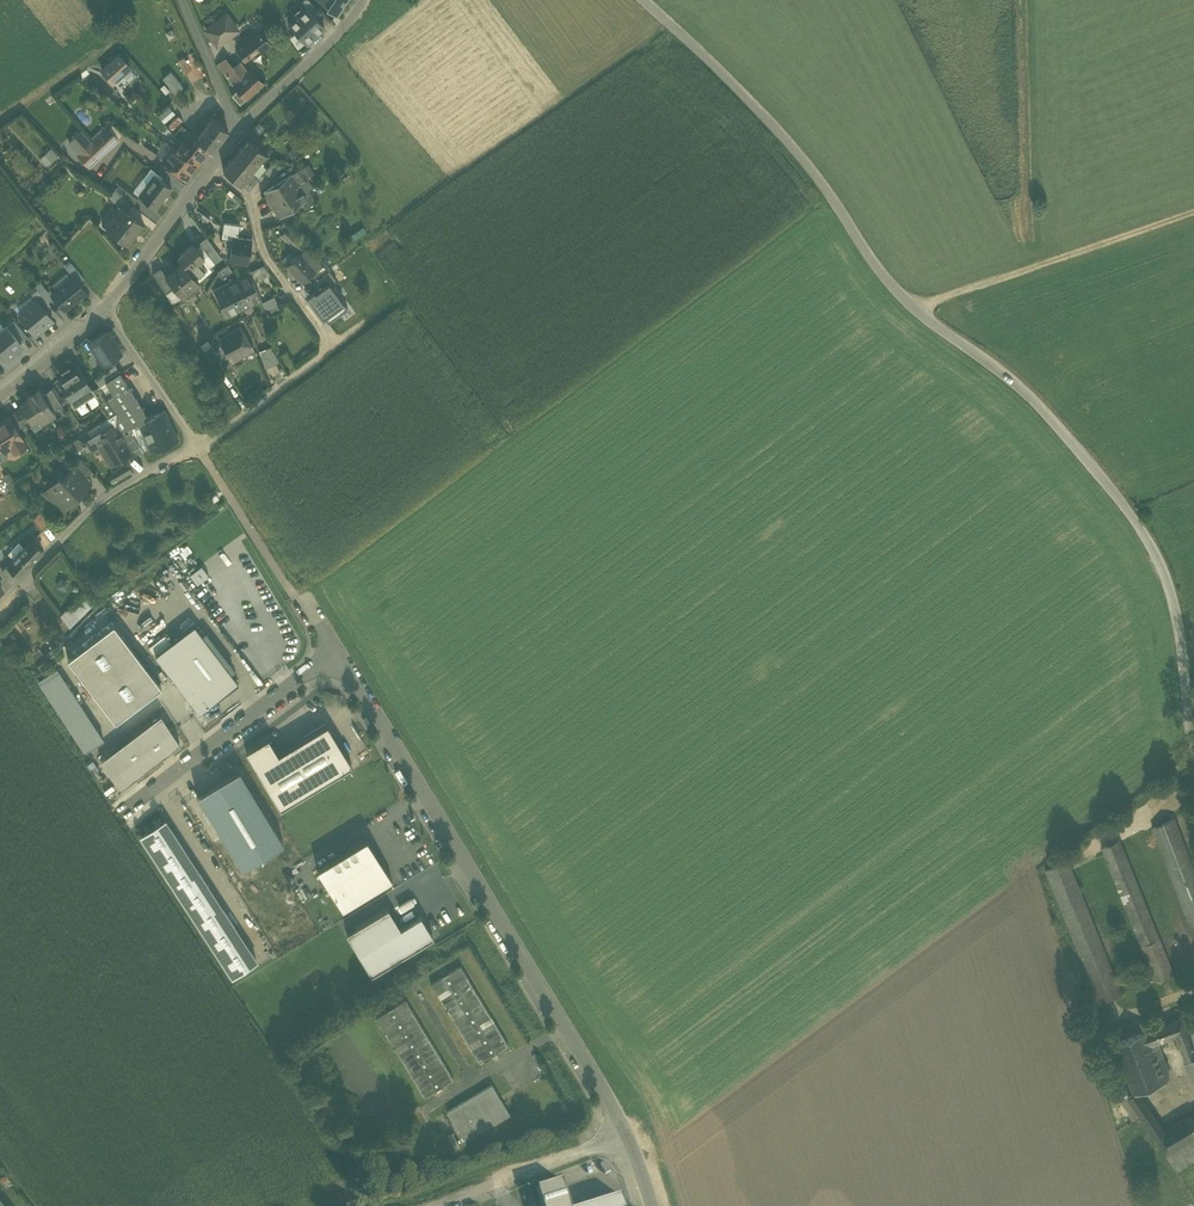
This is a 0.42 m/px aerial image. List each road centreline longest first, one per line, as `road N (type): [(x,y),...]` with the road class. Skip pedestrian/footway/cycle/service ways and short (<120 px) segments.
road 1 (residential): [(1193,735),(1182,613),(1157,543),(1021,380),(917,310),(874,265),(829,186),(703,51),(640,0)]
road 2 (residential): [(339,656),(624,1129)]
road 3 (residential): [(210,168),(247,194),(262,251),(330,342),(197,446)]
road 4 (track): [(917,310),(1193,209)]
road 5 (track): [(1037,265),(1029,0)]
road 6 (residential): [(339,656),(127,813)]
road 7 (residential): [(197,446),(108,491),(0,601)]
road 8 (residential): [(238,130),(332,40),(362,0)]
road 9 (residential): [(104,310),(210,168)]
road 10 (unclassified): [(624,1129),(465,1197)]
road 11 (unclassified): [(104,310),(197,446)]
road 12 (residential): [(182,0),(238,130)]
road 13 (residential): [(0,394),(104,310)]

